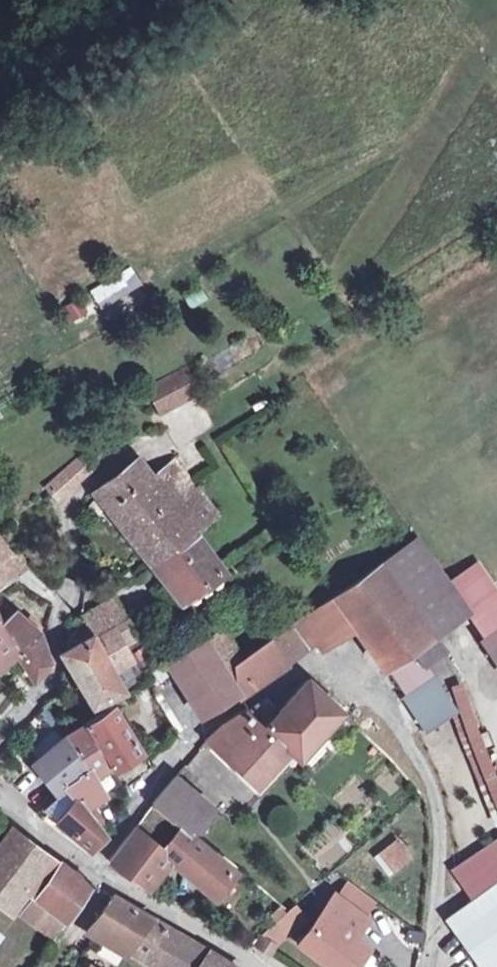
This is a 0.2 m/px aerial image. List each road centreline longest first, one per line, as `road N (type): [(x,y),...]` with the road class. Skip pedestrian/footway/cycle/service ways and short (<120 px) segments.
road 1 (residential): [(251,966),(89,871)]
road 2 (residential): [(89,871),(190,731)]
road 3 (residential): [(0,733),(42,689),(57,606)]

